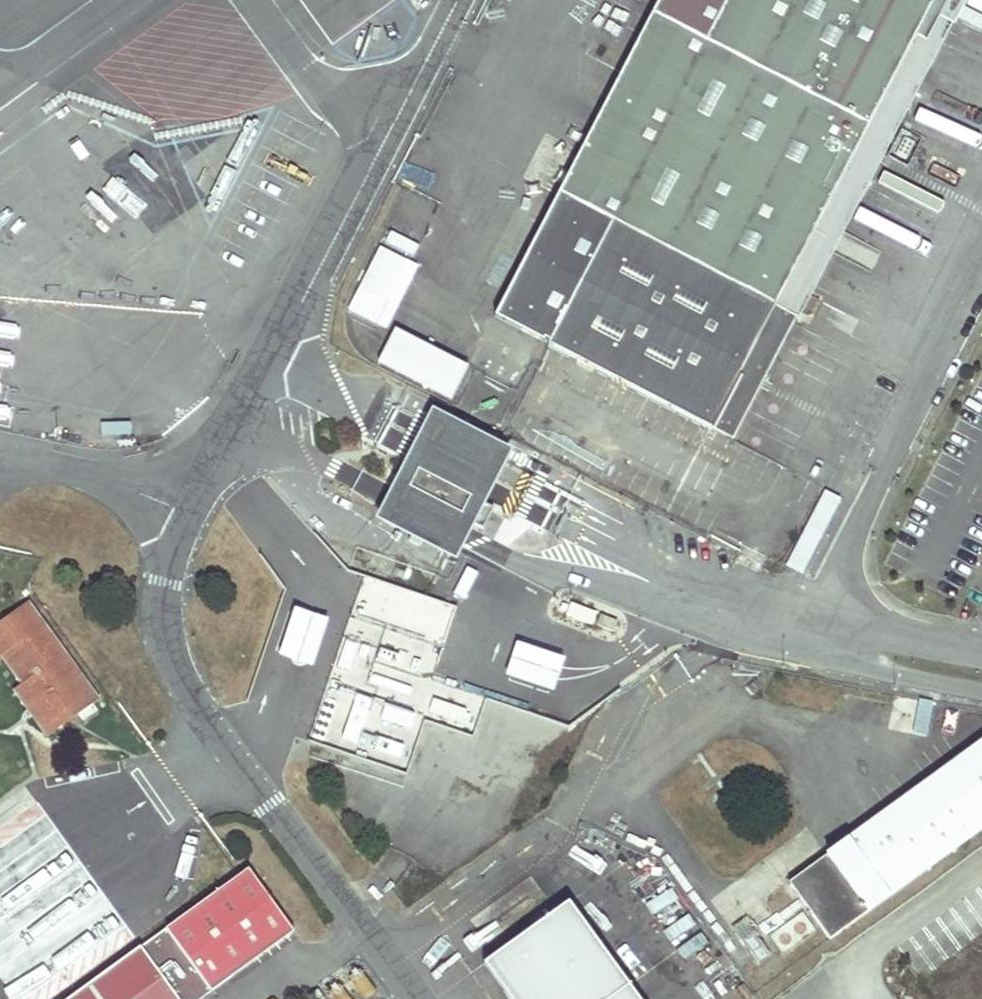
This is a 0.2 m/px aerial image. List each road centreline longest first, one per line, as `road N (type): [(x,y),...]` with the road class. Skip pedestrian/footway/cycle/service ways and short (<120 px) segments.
road 1 (unclassified): [(849,642),(653,587),(596,559)]
road 2 (unclassified): [(849,642),(875,667),(981,688)]
road 3 (unclassified): [(981,647),(886,630),(849,642)]

